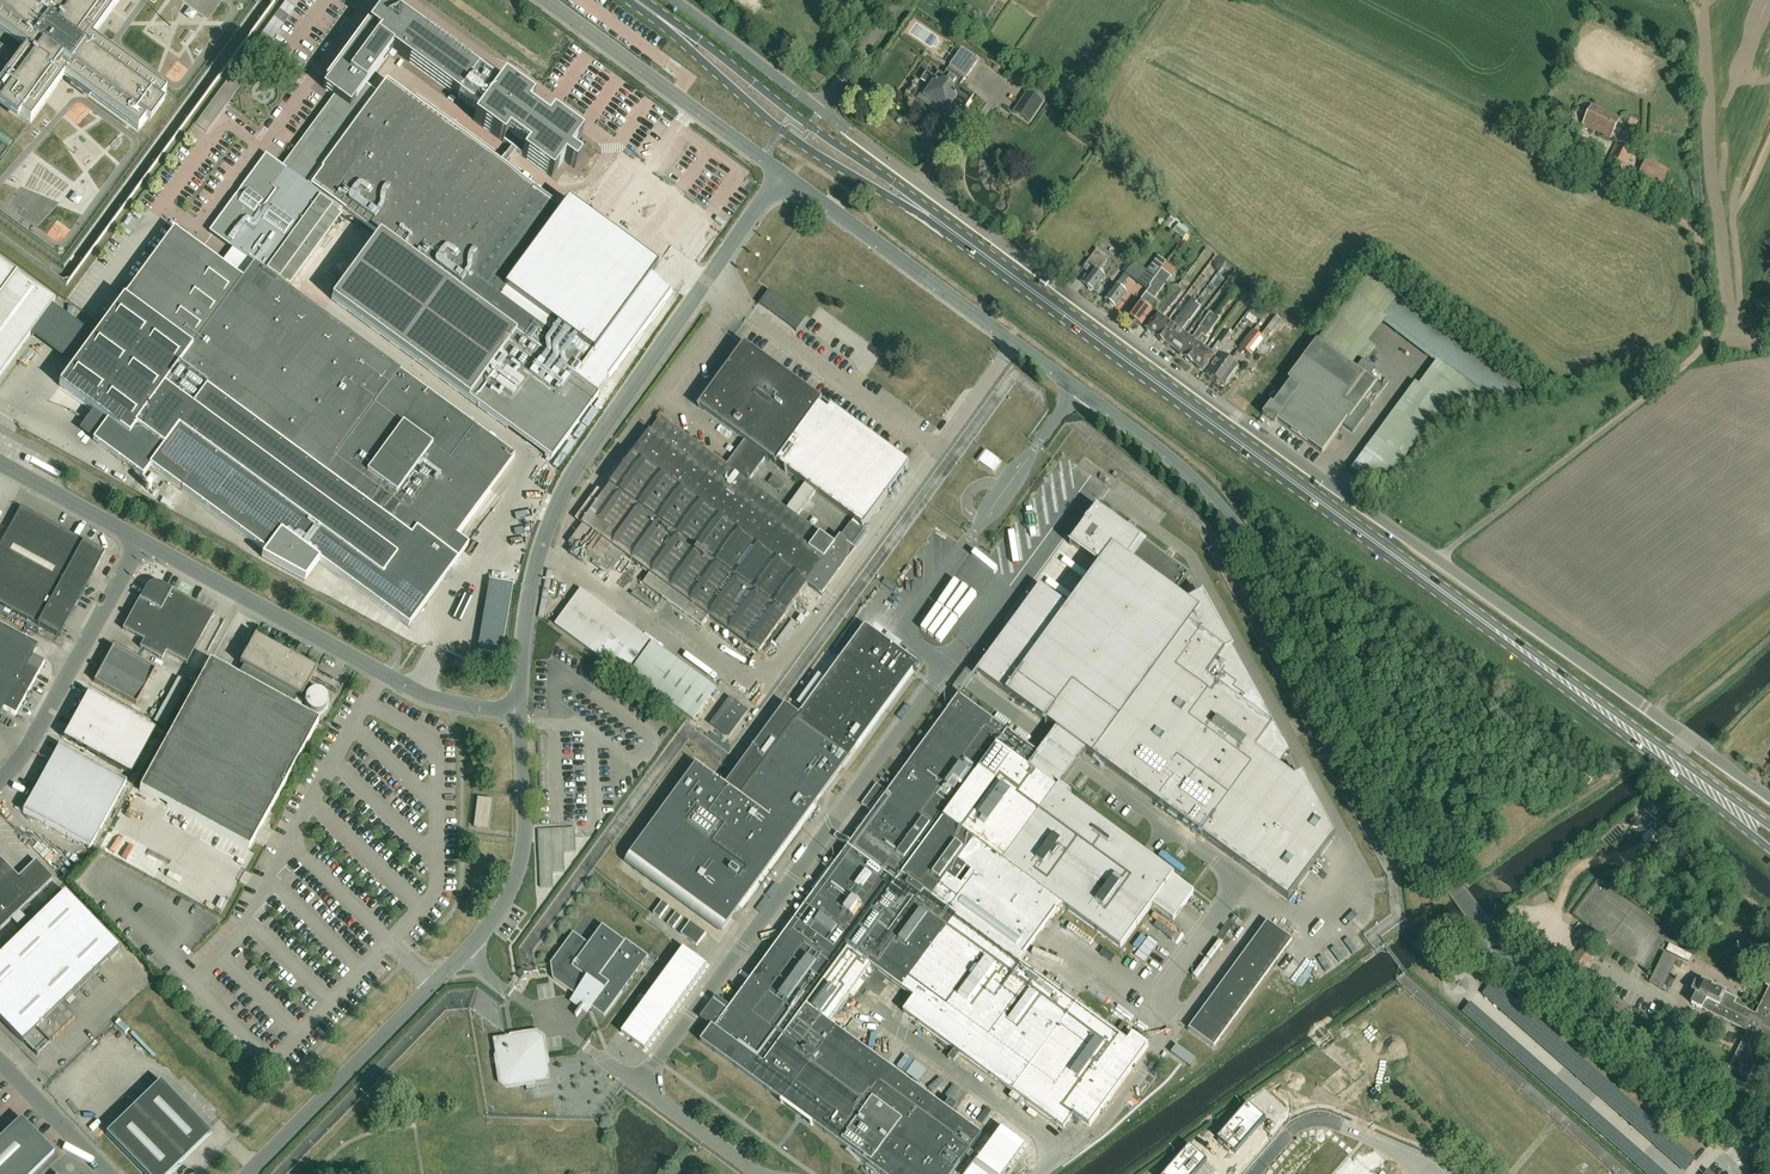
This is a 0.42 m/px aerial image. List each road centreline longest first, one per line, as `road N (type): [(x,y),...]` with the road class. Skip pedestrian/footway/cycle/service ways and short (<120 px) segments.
road 1 (residential): [(1769,1153),(1501,951),(1414,828),(1235,525),(1164,455),(783,174)]
road 2 (unclassified): [(1769,798),(822,111)]
road 3 (primary): [(1682,770),(943,225)]
road 4 (unclassified): [(522,713),(529,586),(569,484),(783,174)]
road 5 (unclassified): [(250,1173),(506,907),(521,868),(526,807),(522,713)]
road 6 (unclassified): [(522,713),(438,701),(140,544)]
road 7 (primary): [(657,15),(784,133),(943,225)]
road 8 (primary): [(943,225),(657,15)]
road 9 (residential): [(783,174),(546,0)]
road 10 (unclassified): [(0,784),(45,728),(140,544)]
road 11 (unclassified): [(822,111),(676,0)]
road 12 (unclassified): [(113,1173),(0,1059)]
road 13 (unclassified): [(140,544),(0,470)]
road 14 (unclassified): [(822,111),(900,0)]

